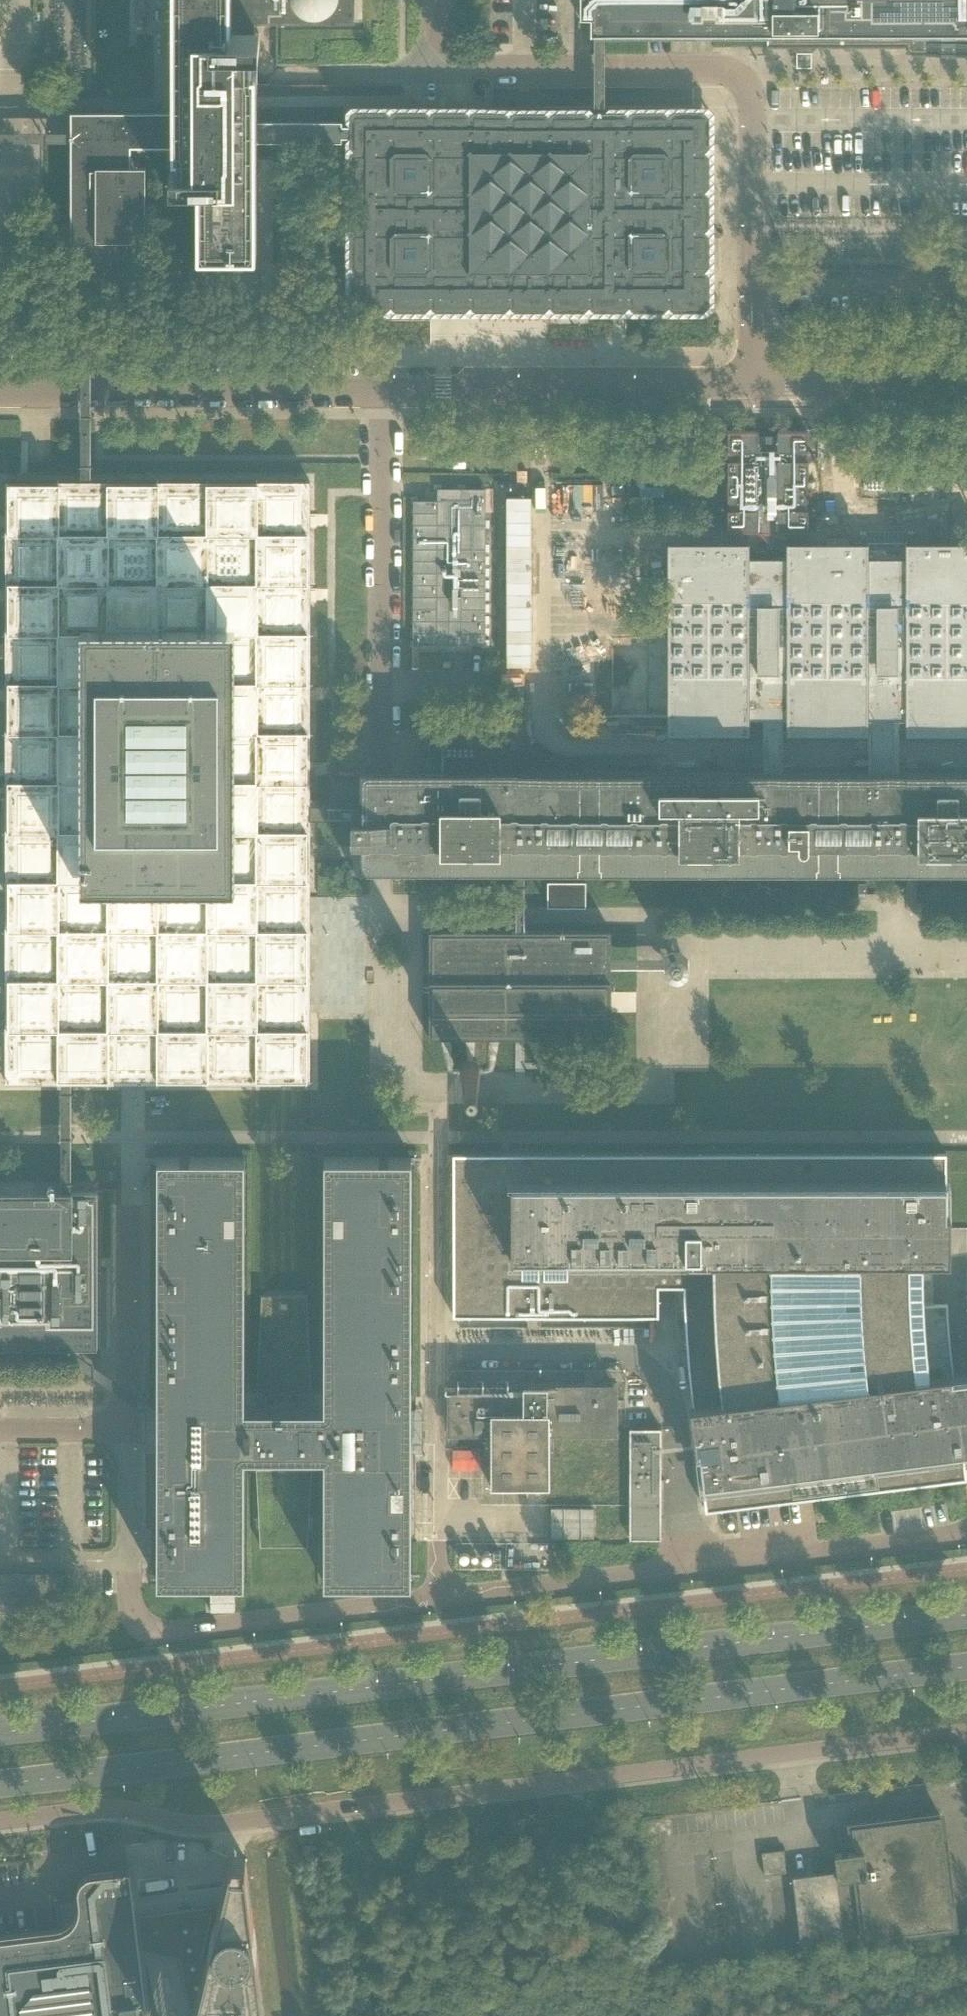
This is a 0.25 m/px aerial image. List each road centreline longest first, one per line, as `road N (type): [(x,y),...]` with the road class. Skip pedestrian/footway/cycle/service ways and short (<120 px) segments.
road 1 (unclassified): [(0,1822),(117,1808),(205,1827),(966,1733)]
road 2 (secondary): [(966,1614),(0,1733)]
road 3 (secondary): [(0,1785),(966,1667)]
road 4 (unclassified): [(749,387),(750,108),(737,76),(722,68),(472,65),(442,43),(435,0)]
road 5 (unclassified): [(437,1599),(966,1530)]
road 6 (unclassified): [(437,1599),(436,1139)]
road 7 (unclassified): [(0,387),(383,387)]
road 8 (unclassified): [(383,387),(749,387)]
road 9 (unclassified): [(129,1560),(133,1610),(154,1632),(437,1599)]
road 10 (unclassified): [(383,387),(382,685)]
road 11 (unclassified): [(132,1138),(129,1428)]
road 12 (unclassified): [(966,387),(749,387)]
road 13 (unclassified): [(17,0),(15,104),(0,172)]
road 14 (unclassified): [(129,1428),(129,1560)]
road 15 (unclassified): [(129,1428),(0,1429)]
road 16 (unclassified): [(0,1560),(129,1560)]

